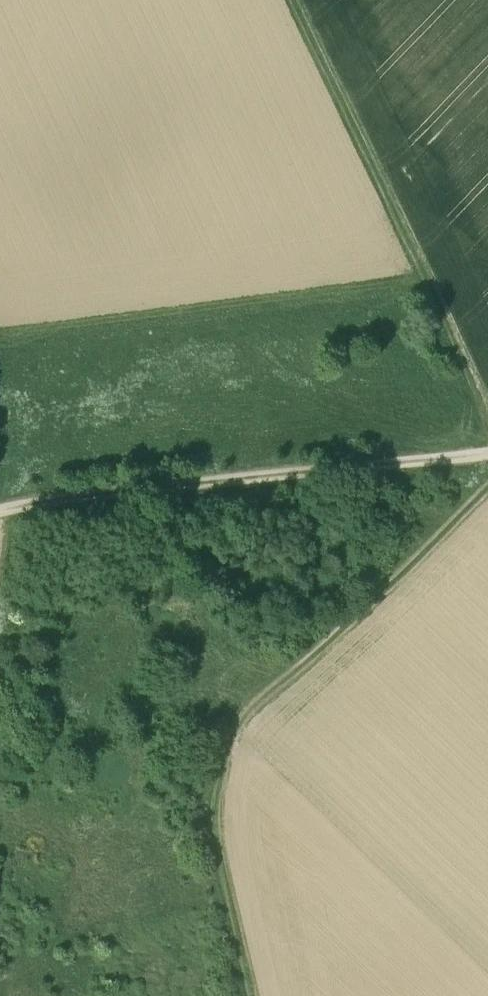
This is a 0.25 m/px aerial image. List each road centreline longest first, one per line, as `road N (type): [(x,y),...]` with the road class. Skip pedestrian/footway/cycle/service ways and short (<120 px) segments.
road 1 (track): [(253,995),(215,830),(221,760),(244,722),(487,485)]
road 2 (track): [(487,460),(0,517)]
road 3 (track): [(297,0),(487,398)]

